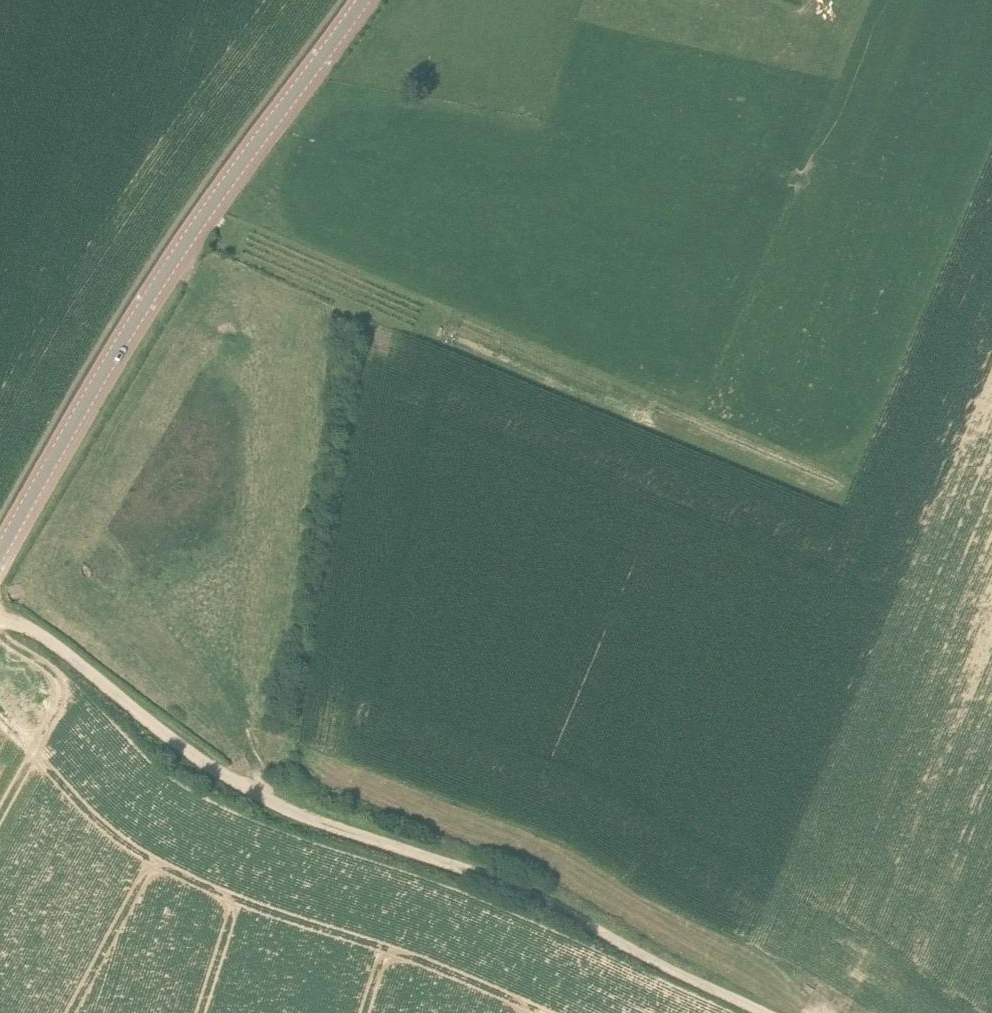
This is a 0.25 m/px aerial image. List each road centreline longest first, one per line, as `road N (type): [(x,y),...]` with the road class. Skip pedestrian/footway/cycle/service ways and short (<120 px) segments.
road 1 (track): [(760,1012),(512,886),(286,808),(210,765),(0,610)]
road 2 (tertiary): [(0,552),(172,262),(363,0)]

